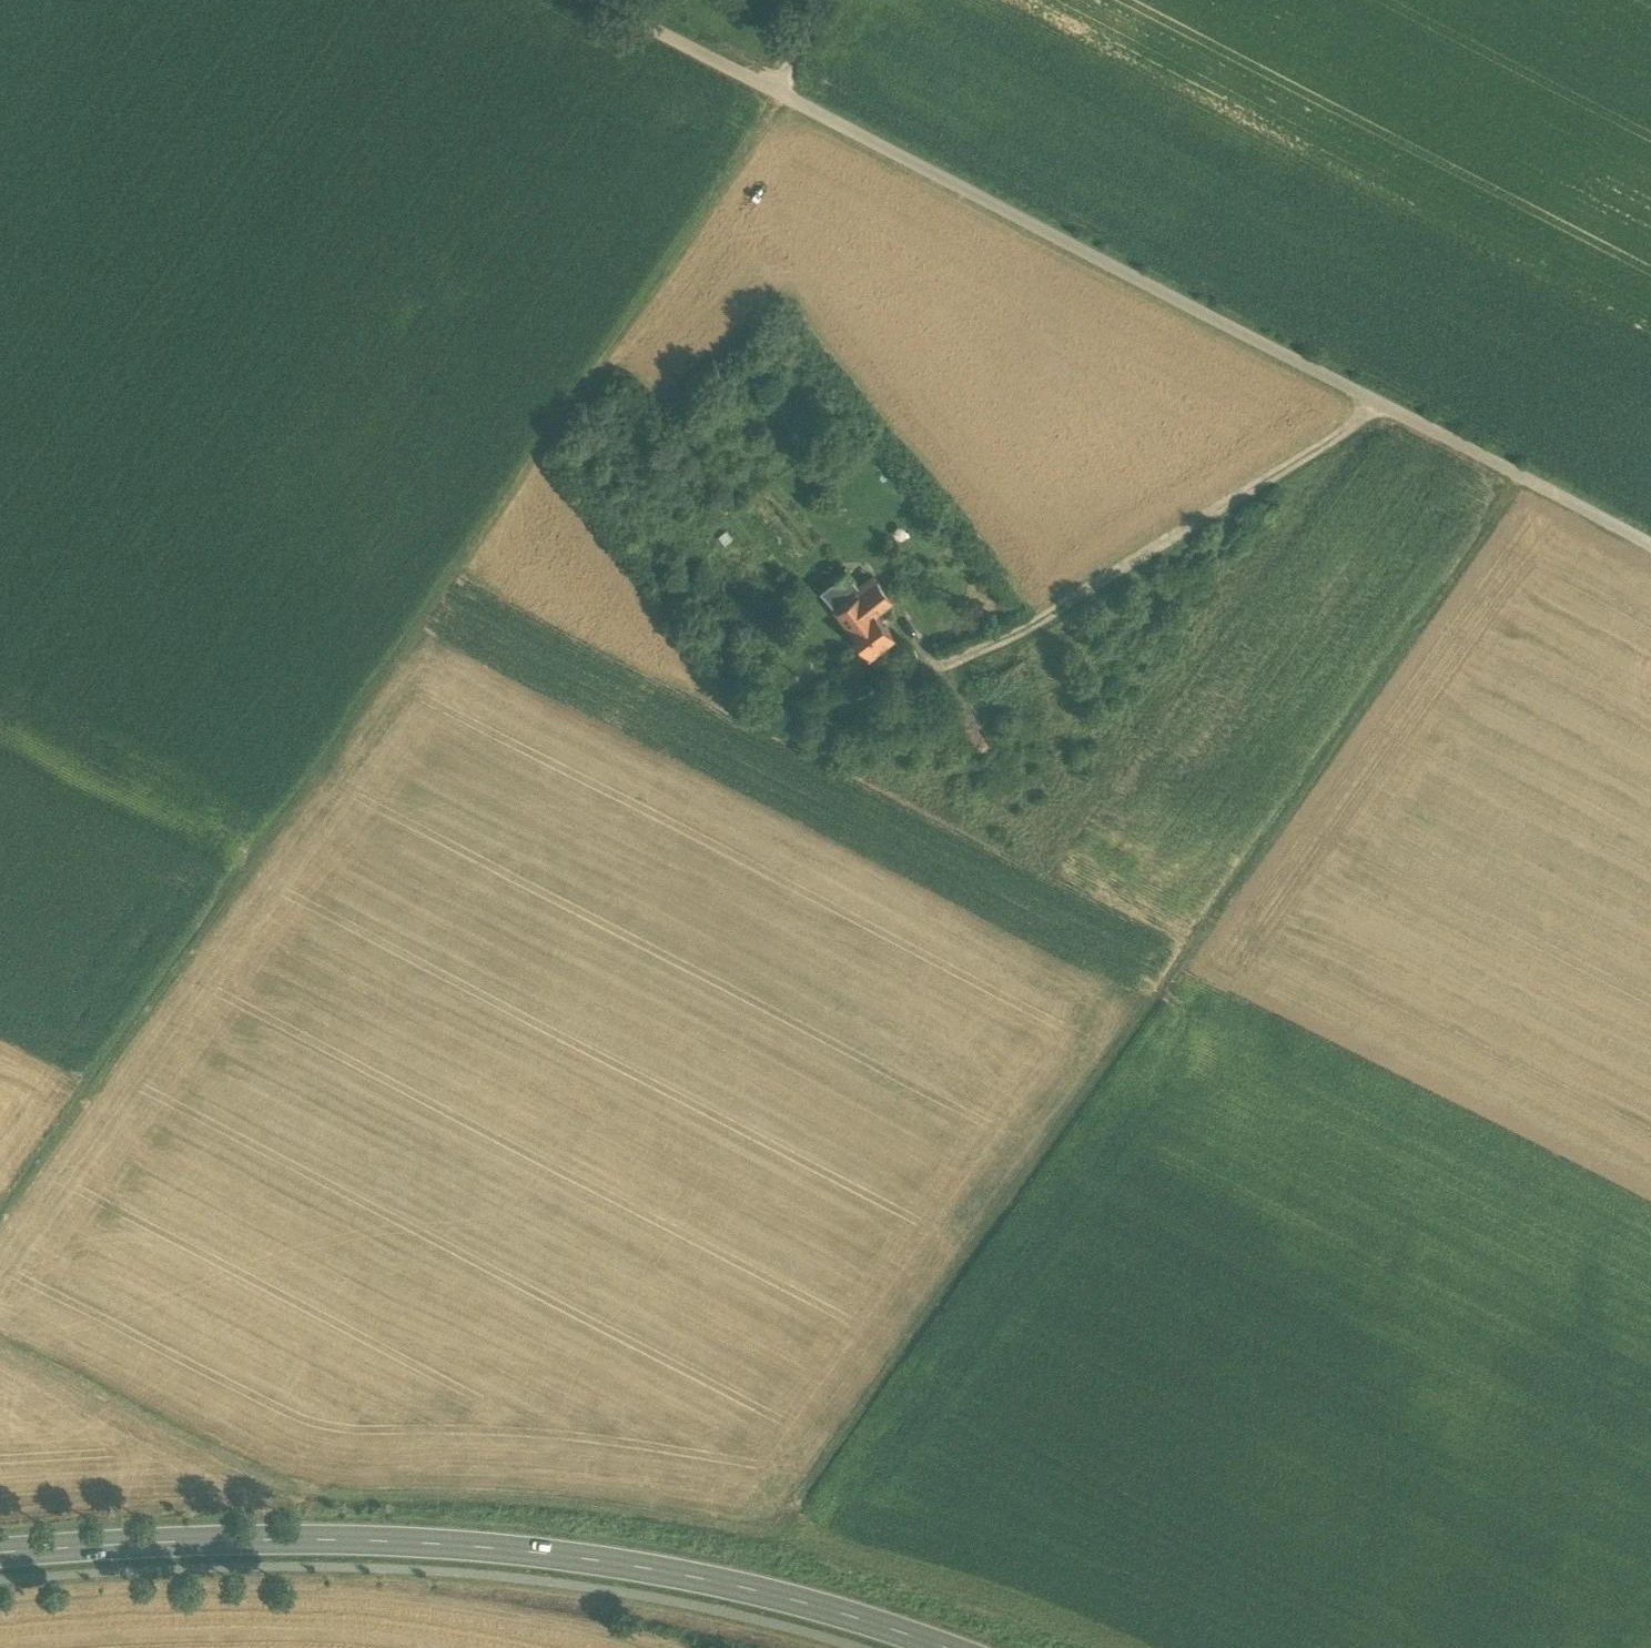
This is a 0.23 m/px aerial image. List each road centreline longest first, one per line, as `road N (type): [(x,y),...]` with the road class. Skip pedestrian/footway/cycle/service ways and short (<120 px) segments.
road 1 (track): [(1525,476),(769,1533),(466,1489),(282,1495),(0,1347)]
road 2 (track): [(0,1223),(789,101)]
road 3 (secondary): [(920,1647),(758,1598),(538,1555),(291,1540),(0,1554)]
road 4 (track): [(1377,398),(780,93)]
road 5 (track): [(1650,547),(1377,398)]
road 6 (track): [(780,93),(591,0)]

